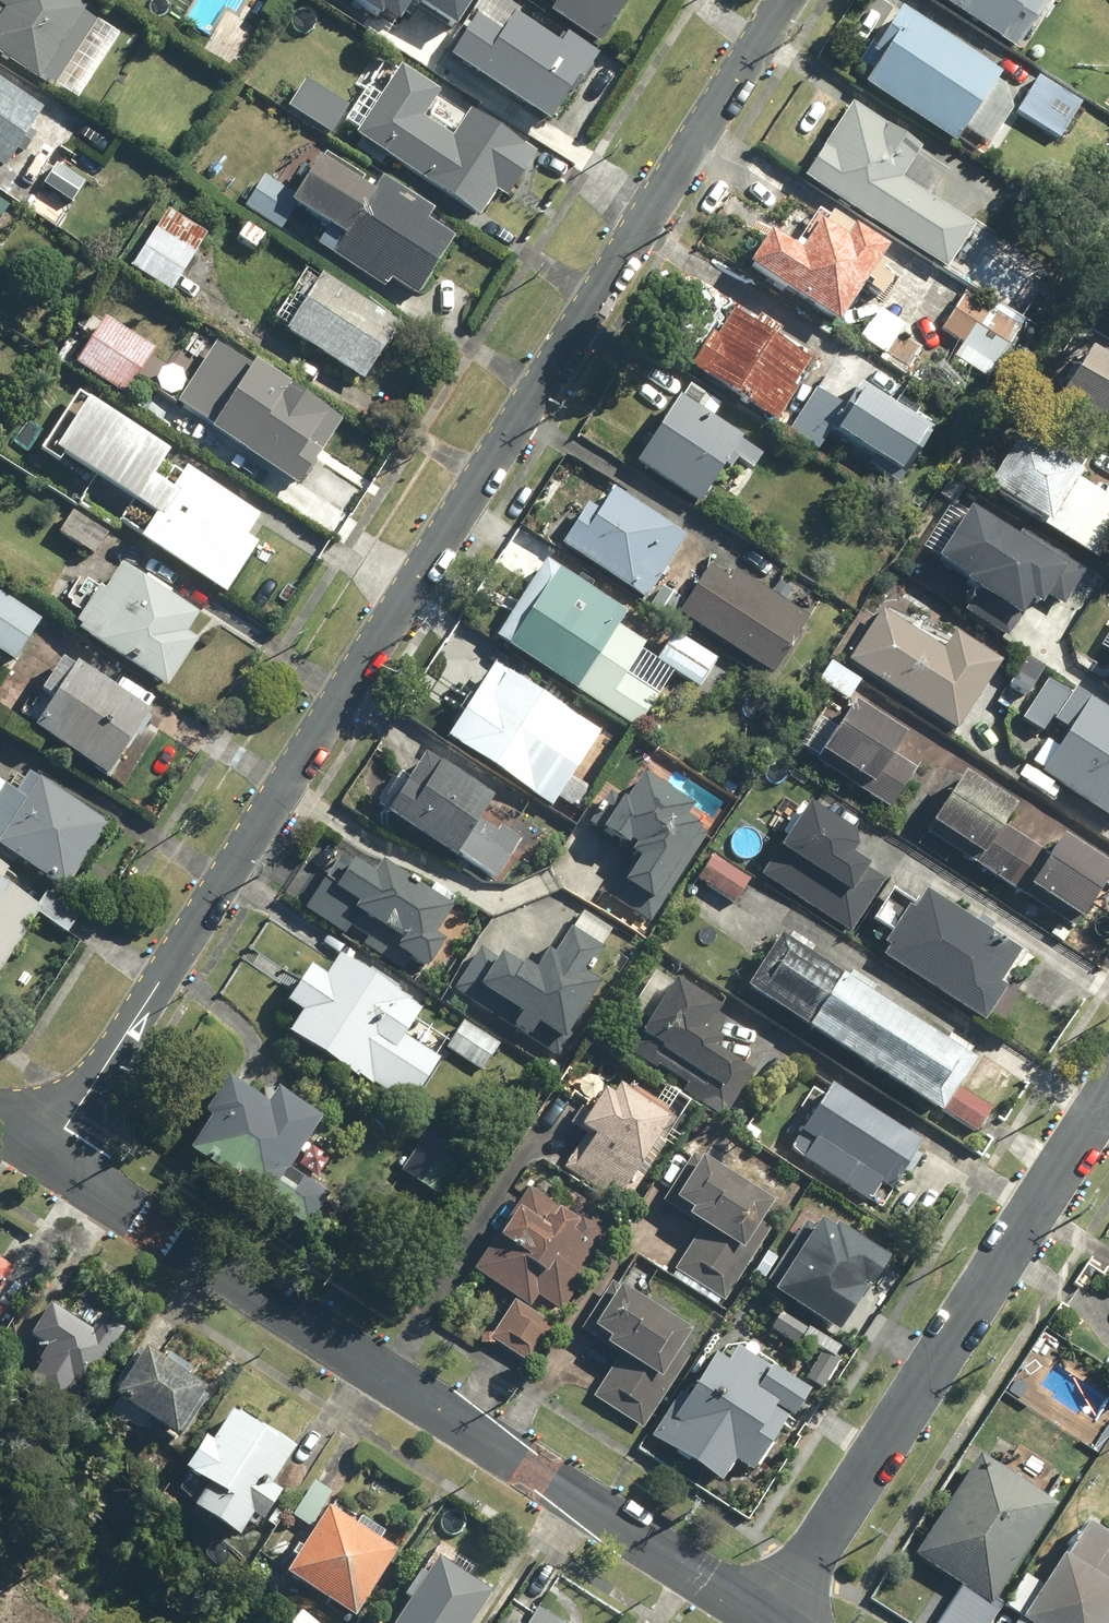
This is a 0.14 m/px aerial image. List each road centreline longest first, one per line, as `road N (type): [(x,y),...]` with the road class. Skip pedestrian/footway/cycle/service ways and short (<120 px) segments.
road 1 (residential): [(783,0),(49,1154)]
road 2 (residential): [(774,1616),(49,1154)]
road 3 (residential): [(774,1616),(1108,1092)]

